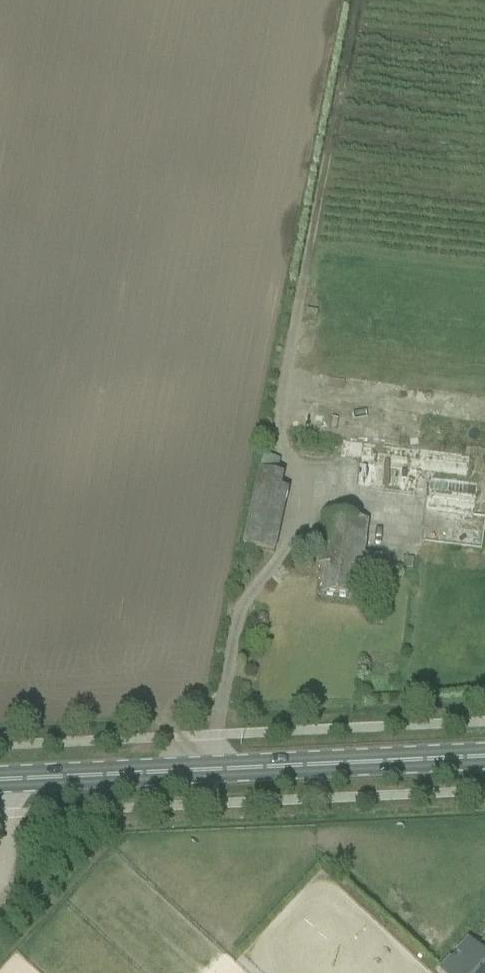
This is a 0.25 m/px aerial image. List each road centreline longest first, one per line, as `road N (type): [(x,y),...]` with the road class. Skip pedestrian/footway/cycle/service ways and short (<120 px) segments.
road 1 (primary): [(176,773),(484,758)]
road 2 (primary): [(176,773),(0,780)]

